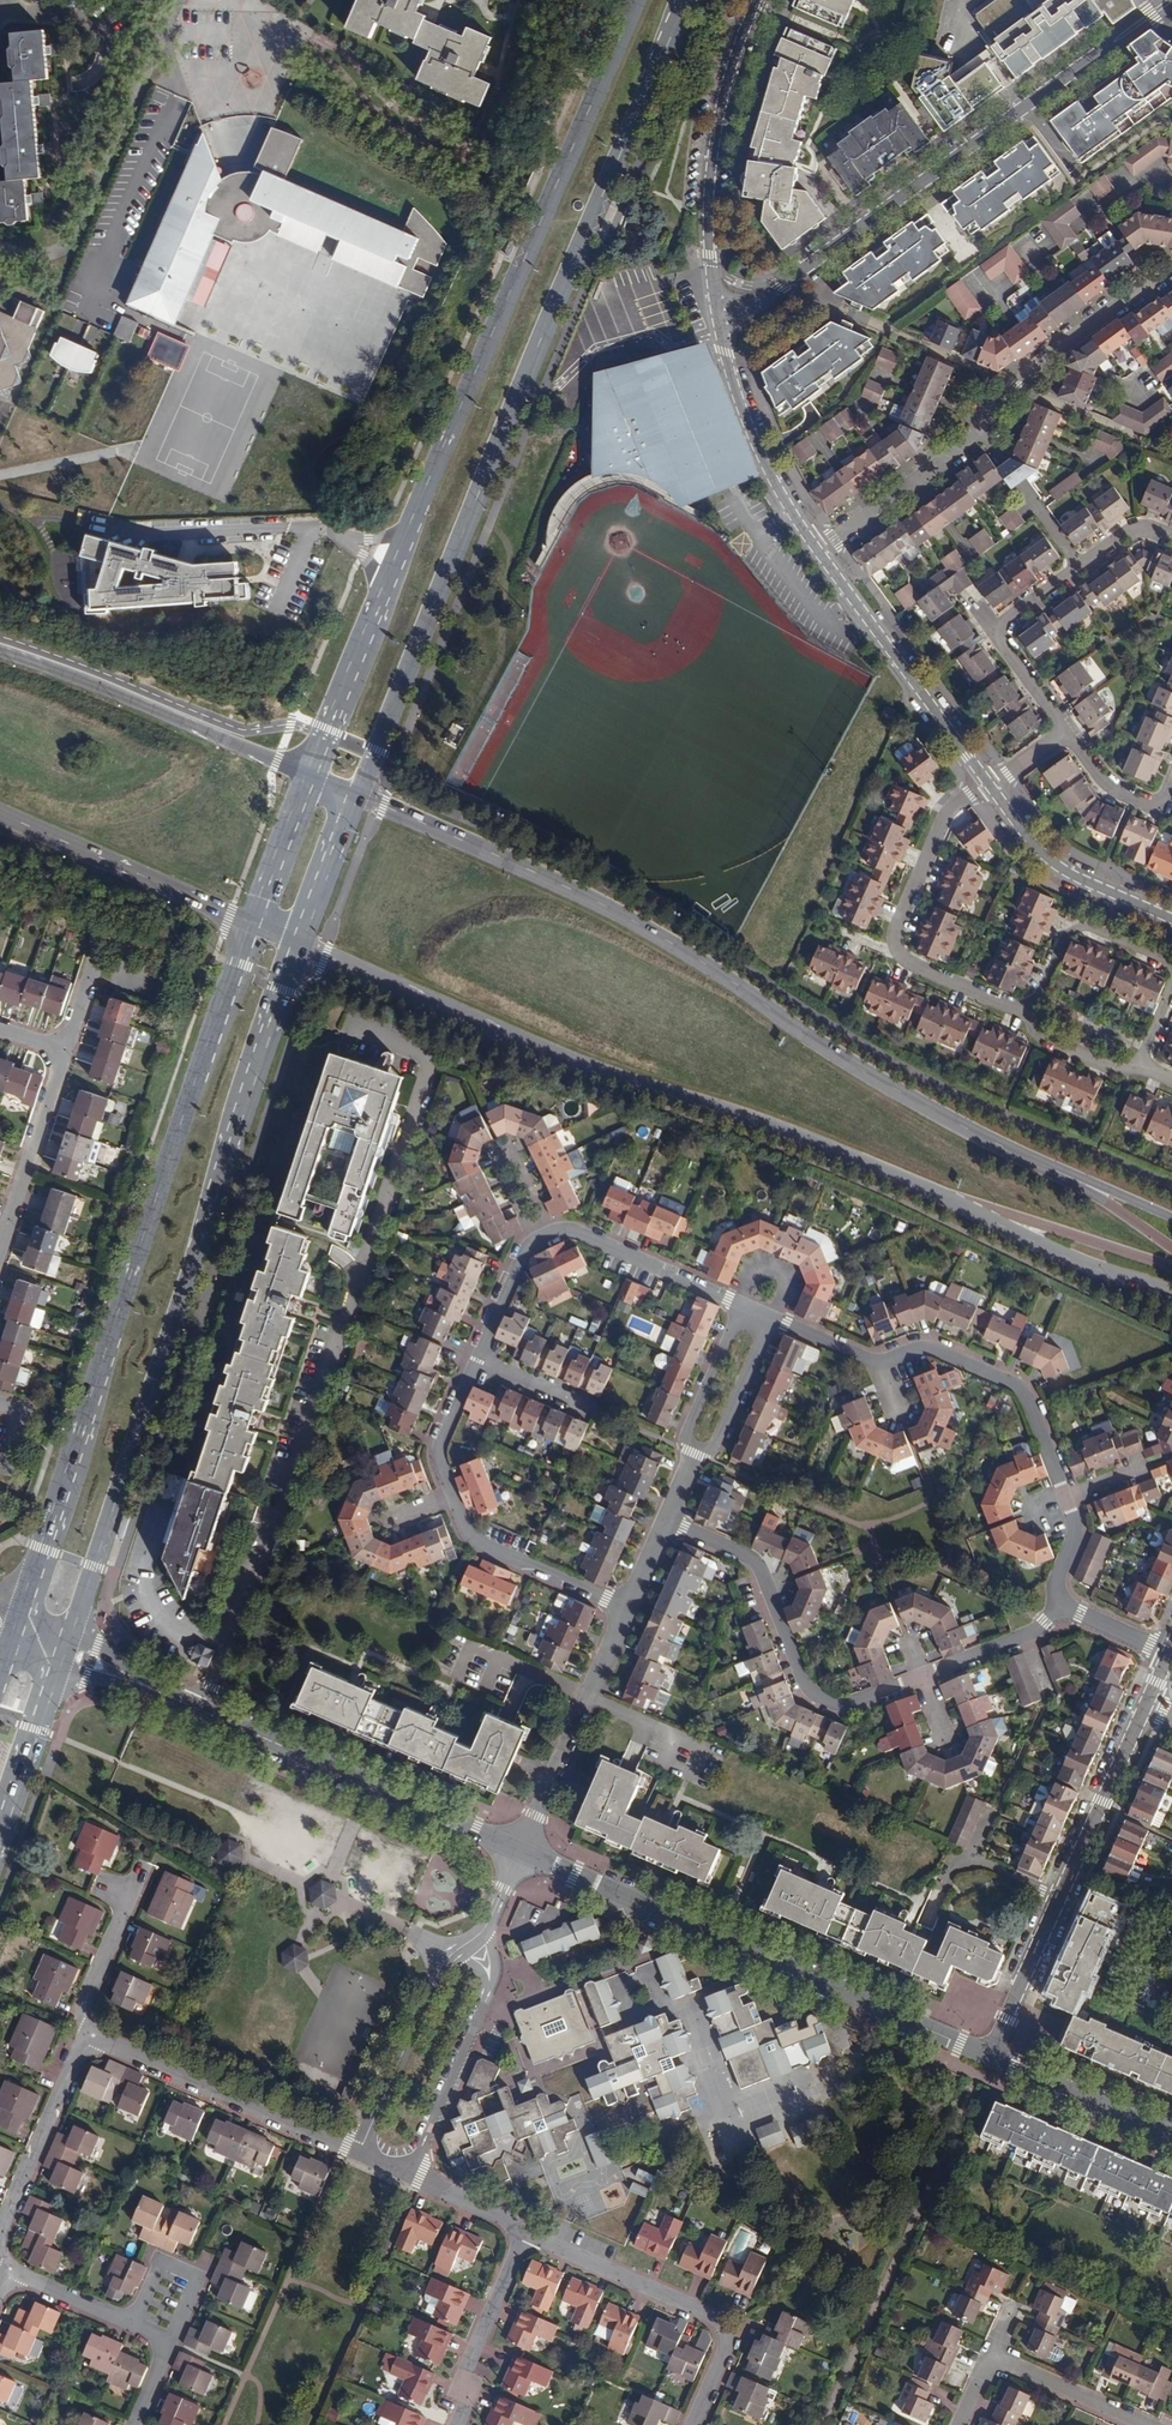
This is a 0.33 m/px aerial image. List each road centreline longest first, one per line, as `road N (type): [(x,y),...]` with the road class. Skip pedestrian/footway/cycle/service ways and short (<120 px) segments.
road 1 (primary): [(299,944),(532,1049),(748,1117),(1075,1263),(1171,1296)]
road 2 (primary): [(1171,1220),(887,1088),(654,936),(361,797)]
road 3 (secondary): [(361,797),(687,0)]
road 4 (secondary): [(635,0),(308,773)]
road 5 (secondary): [(73,1636),(299,944)]
road 6 (residential): [(625,1607),(475,1541),(453,1496),(441,1444),(539,1235),(580,1231),(739,1303)]
road 7 (residential): [(427,1057),(282,1498),(198,1710)]
road 8 (secondary): [(251,924),(30,1579)]
road 9 (residential): [(718,315),(776,288),(1171,0)]
road 10 (residential): [(664,1518),(751,1558),(804,1683),(838,1704),(1023,1634),(1046,1622),(1055,1602)]
road 11 (tertiary): [(523,1852),(986,2058)]
road 12 (residential): [(1055,1602),(1076,1531),(1028,1397),(1014,1383),(934,1349),(871,1361),(772,1317)]
road 13 (residential): [(986,2058),(1144,1706)]
road 14 (tertiary): [(198,1710),(523,1852)]
road 15 (residential): [(523,1852),(482,1931),(440,1965),(359,2152)]
road 16 (primary): [(308,773),(0,653)]
road 17 (residential): [(694,2424),(726,2341),(713,2315),(526,2230)]
road 18 (residential): [(754,0),(736,41),(710,147),(718,315)]
road 19 (residential): [(359,2152),(85,2035)]
road 20 (residential): [(817,550),(988,783)]
road 21 (primary): [(0,814),(251,924)]
road 22 (residential): [(523,1852),(625,1607)]
road 23 (residential): [(718,315),(753,434),(817,550)]
road 24 (residential): [(85,2035),(1,2238),(8,2272)]
road 25 (residential): [(1171,271),(1039,362),(981,431)]
road 26 (residential): [(988,783),(1036,848),(1064,870),(1171,919)]
road 27 (residential): [(457,2424),(472,2389),(465,2371),(526,2230)]
road 28 (residential): [(1025,1013),(1062,932),(1077,921),(1171,958)]
road 29 (residential): [(981,431),(817,550)]
road 30 (residential): [(0,1244),(65,1053)]
road 31 (tertiary): [(986,2058),(1171,2138)]
road 32 (residential): [(896,948),(952,808),(988,783)]
road 33 (residential): [(526,2230),(359,2152)]
road 34 (secondary): [(0,1843),(59,1671)]
road 35 (residential): [(171,2338),(198,2278),(159,2260),(130,2322)]
road 36 (residential): [(991,2354),(1150,2424)]
road 37 (residential): [(981,431),(1081,568)]
road 38 (residential): [(694,1451),(719,1444),(772,1317)]
road 39 (secondary): [(308,773),(251,924)]
road 40 (residential): [(739,1303),(685,1429),(694,1451)]
road 41 (secondary): [(299,944),(361,797)]
road 42 (residential): [(85,2035),(85,2006),(126,1890)]
road 43 (residential): [(65,1053),(94,965),(149,983)]
road 44 (residential): [(1025,1013),(913,967),(896,948)]
road 45 (residential): [(1066,730),(1119,791),(1161,803),(1171,785)]
road 46 (residential): [(1139,1069),(1125,1075),(1036,1038),(1025,1013)]
road 47 (residential): [(8,2272),(130,2322)]
road 48 (residential): [(1055,1602),(1169,1652)]
road 49 (residential): [(995,630),(1066,730)]

